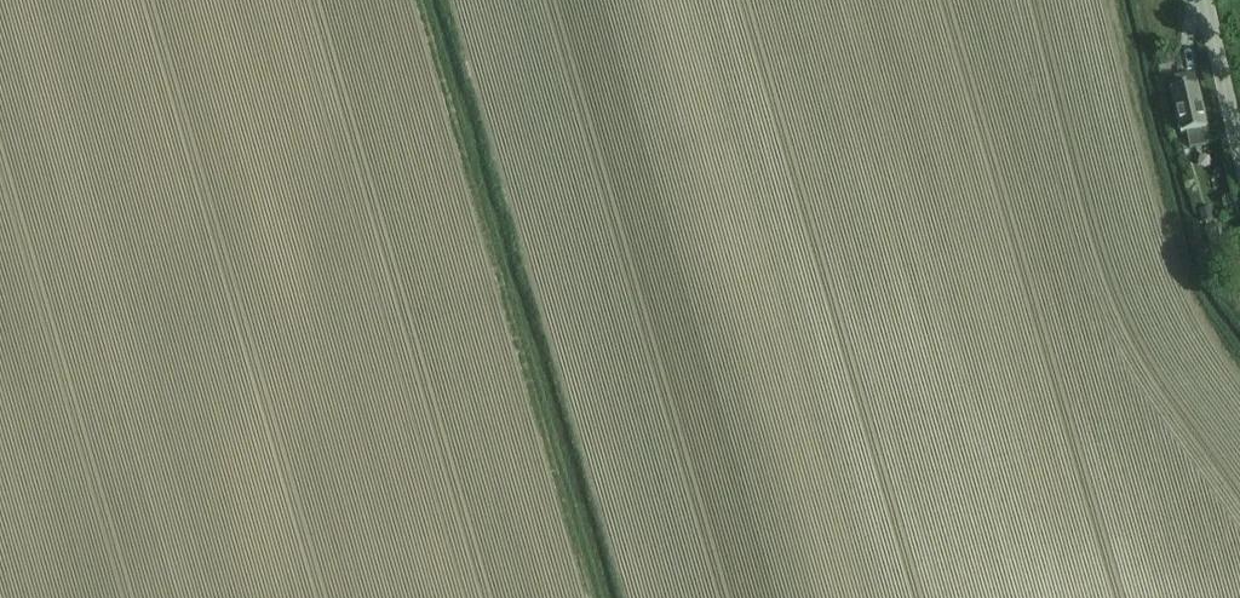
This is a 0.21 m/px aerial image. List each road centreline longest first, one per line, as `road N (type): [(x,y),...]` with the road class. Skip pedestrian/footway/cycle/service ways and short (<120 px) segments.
road 1 (track): [(419,0),(592,597)]
road 2 (tertiary): [(1205,0),(1239,148)]

